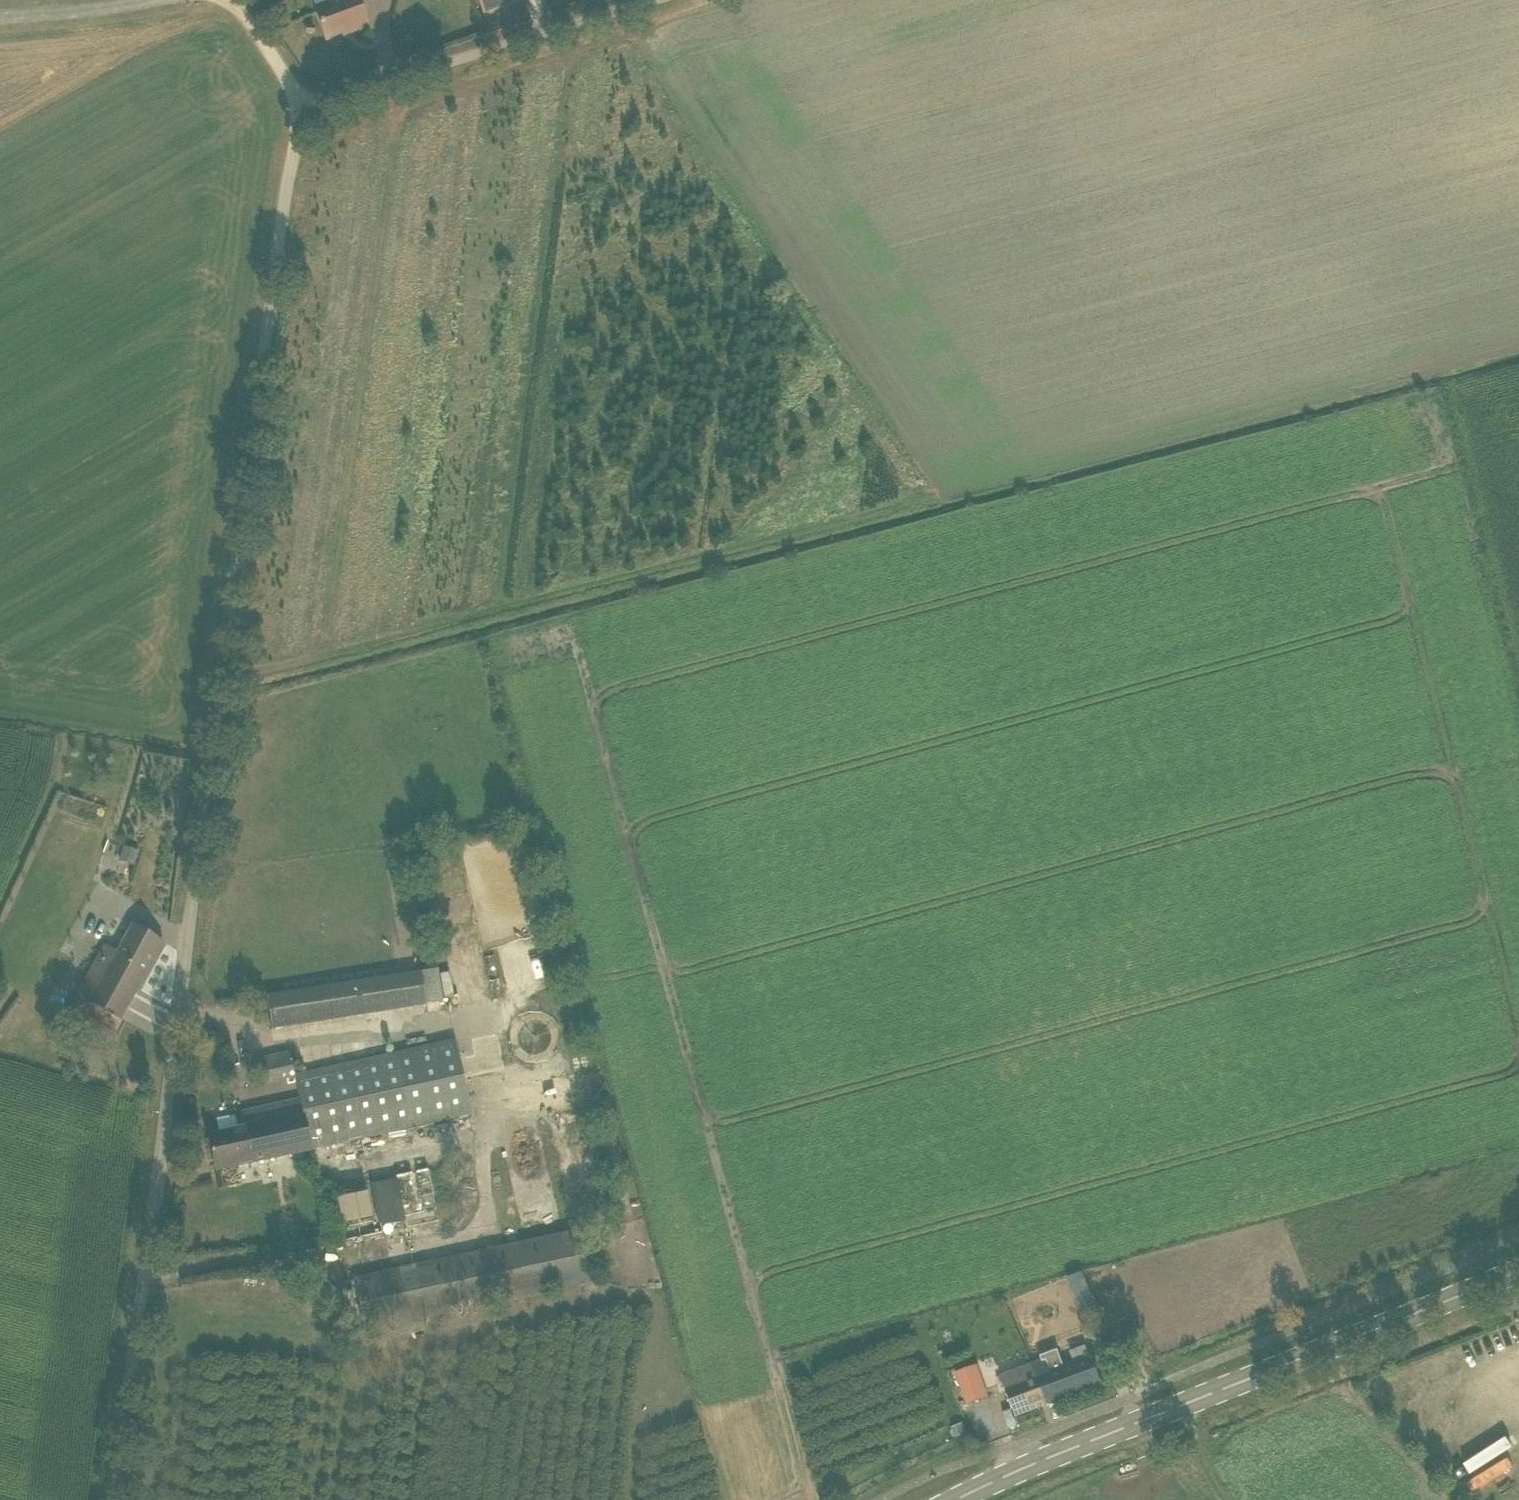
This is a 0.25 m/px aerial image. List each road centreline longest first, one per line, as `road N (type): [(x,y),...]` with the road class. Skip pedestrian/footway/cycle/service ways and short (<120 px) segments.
road 1 (unclassified): [(115,1499),(306,96),(333,97),(651,0)]
road 2 (secondary): [(967,1499),(1518,1274)]
road 3 (track): [(0,18),(181,0)]

